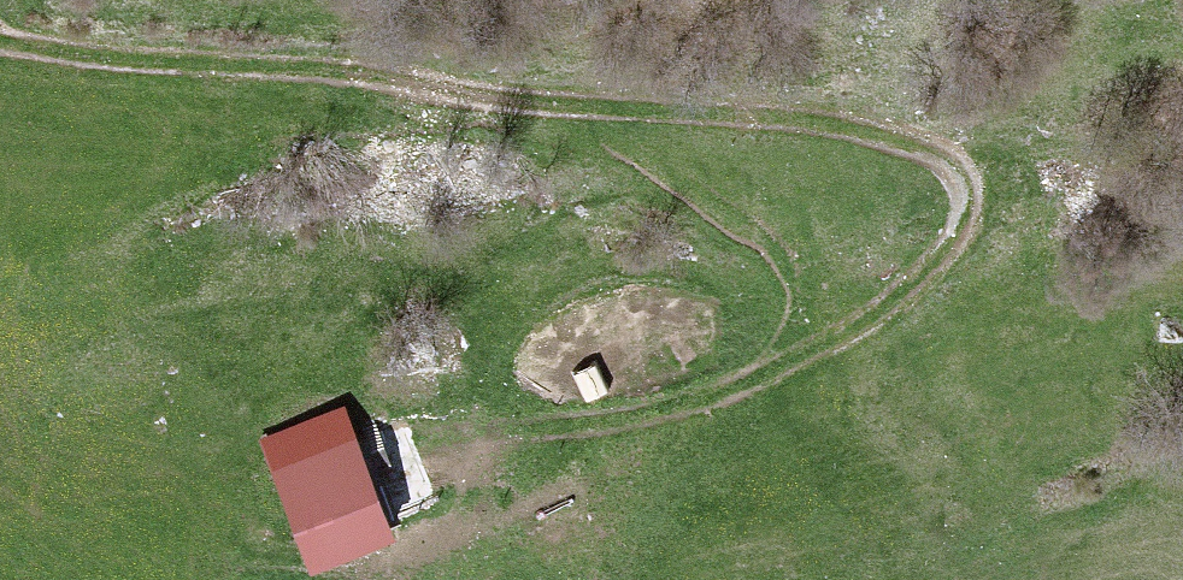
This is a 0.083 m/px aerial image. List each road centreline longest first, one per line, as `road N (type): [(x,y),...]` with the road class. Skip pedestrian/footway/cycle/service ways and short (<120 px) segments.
road 1 (track): [(0,43),(120,61),(355,71),(525,102),(837,124),(942,152),(972,183),(959,227),(860,331),(731,391)]
road 2 (track): [(731,391),(601,424),(394,440)]

